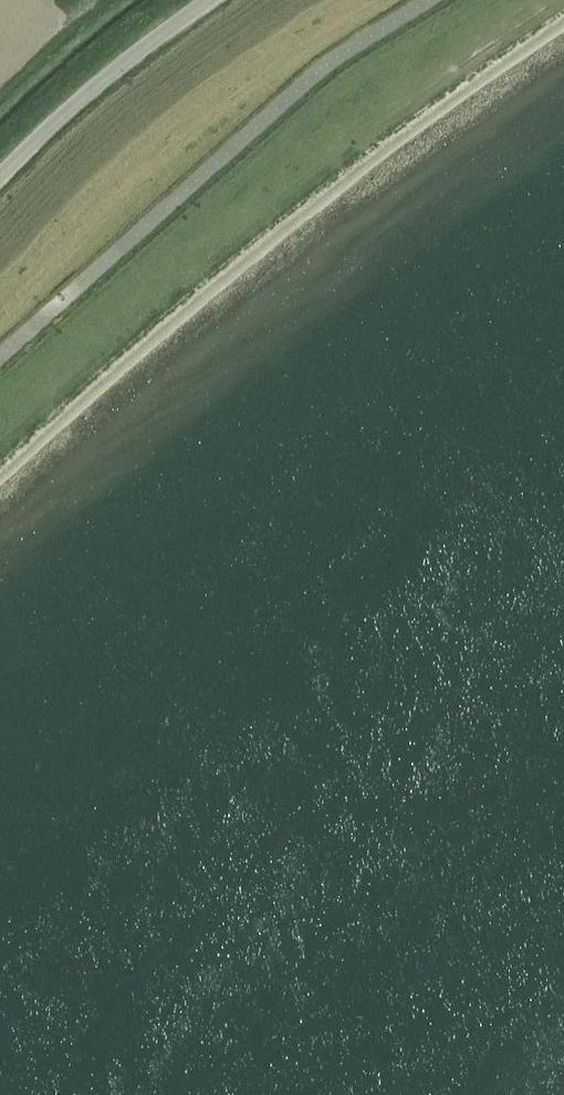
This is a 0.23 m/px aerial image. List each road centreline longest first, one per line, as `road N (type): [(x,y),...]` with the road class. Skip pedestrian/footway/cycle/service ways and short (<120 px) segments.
road 1 (unclassified): [(0,179),(68,109),(209,0)]

